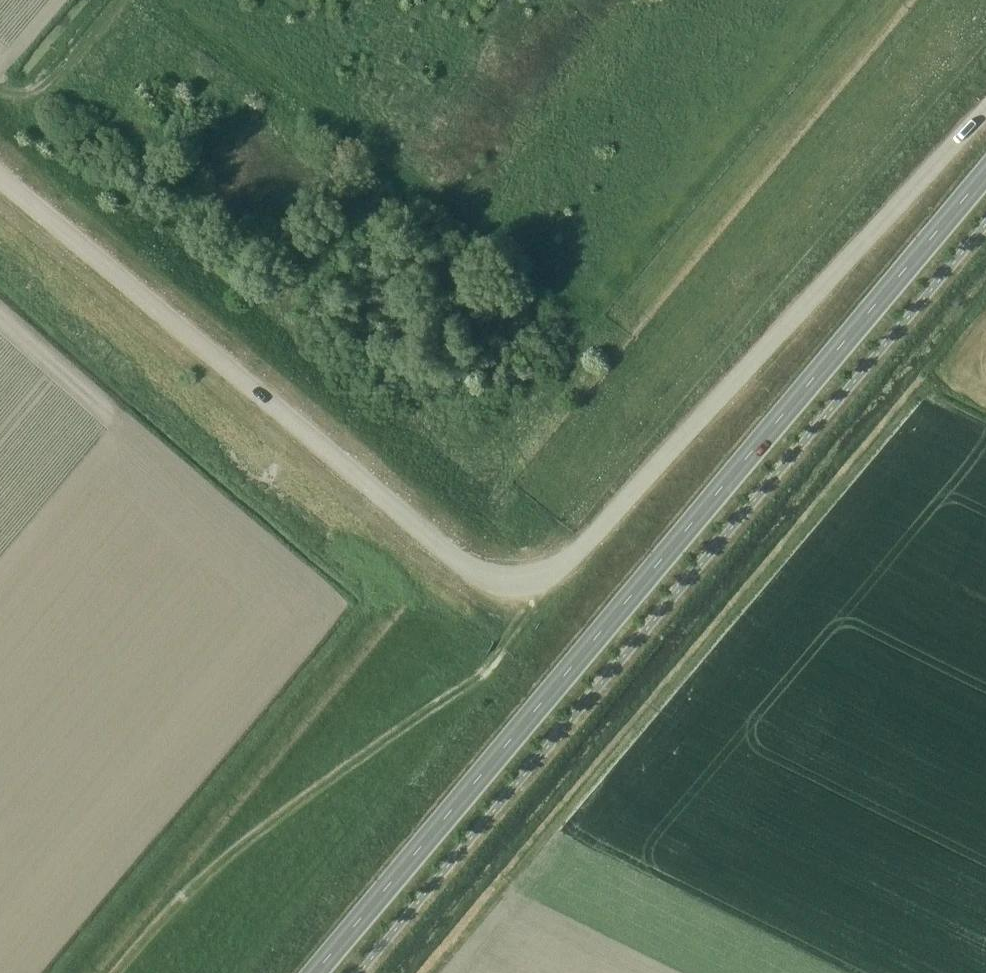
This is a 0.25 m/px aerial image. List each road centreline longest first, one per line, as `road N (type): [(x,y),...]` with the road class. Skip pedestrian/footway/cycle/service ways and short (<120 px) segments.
road 1 (unclassified): [(985,112),(581,549),(553,573),(517,581),(463,563),(0,175)]
road 2 (primary): [(314,972),(985,172)]
road 3 (track): [(553,573),(505,650),(258,829),(173,907),(117,972)]
road 4 (track): [(107,0),(34,90),(0,89)]

